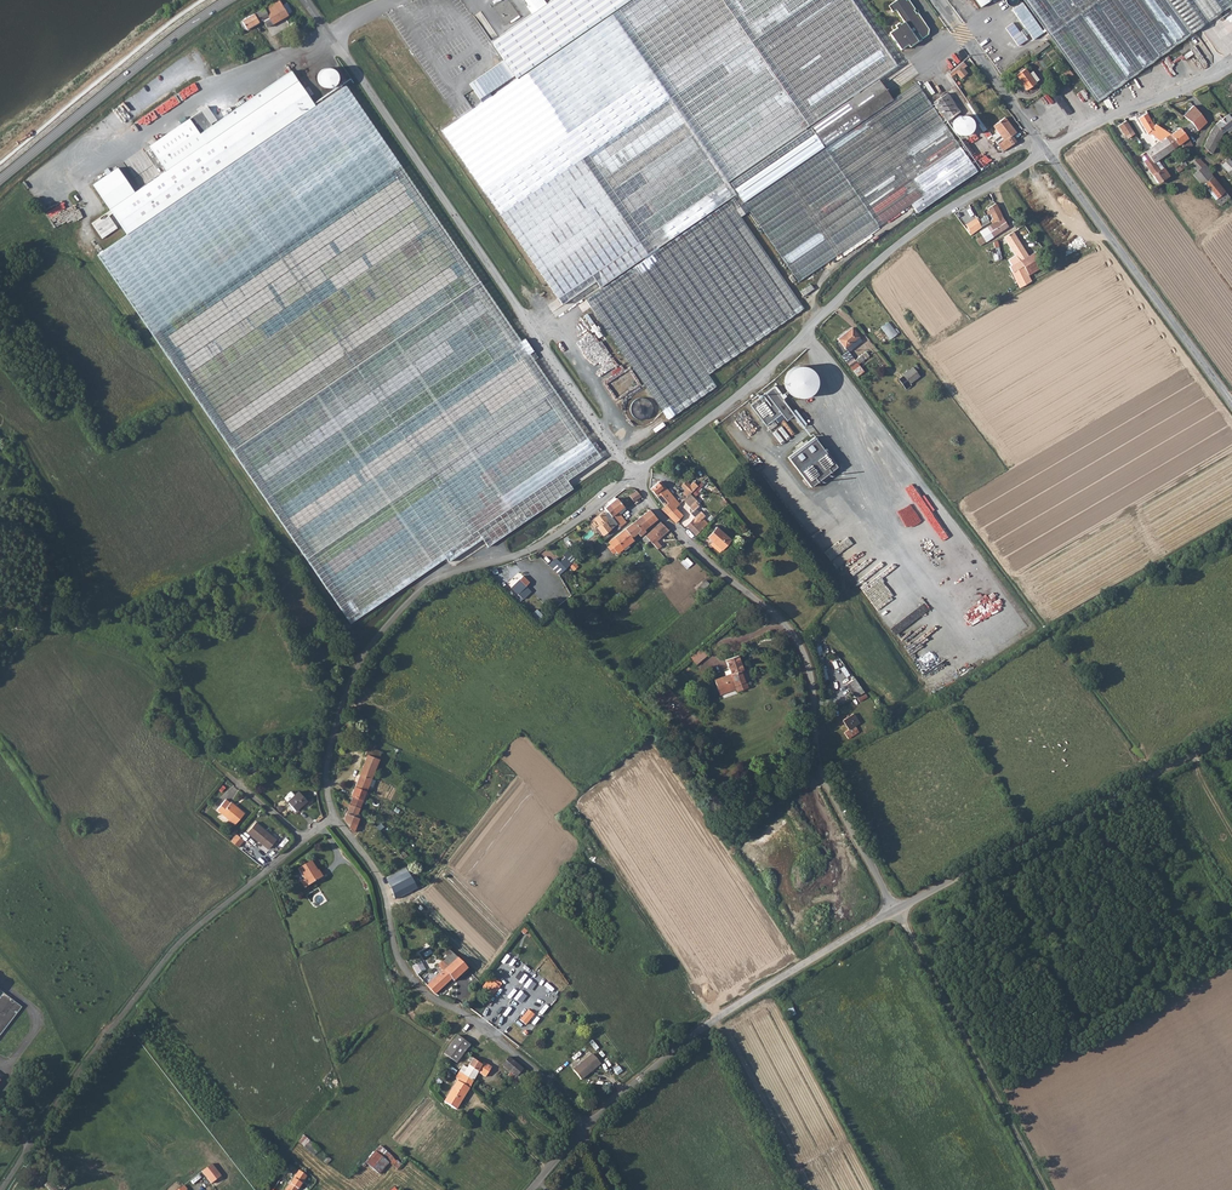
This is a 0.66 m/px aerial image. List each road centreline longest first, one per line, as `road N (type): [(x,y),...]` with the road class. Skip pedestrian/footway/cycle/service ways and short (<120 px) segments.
road 1 (unclassified): [(632,478),(306,0)]
road 2 (unclassified): [(1046,151),(914,231),(772,366),(632,478)]
road 3 (unclassified): [(896,911),(824,783),(810,683),(794,635),(718,573),(632,478)]
road 4 (unclassified): [(2,1189),(167,956),(335,818)]
road 5 (unclassified): [(335,818),(326,771),(336,720),(378,636),(423,588),(535,548),(632,478)]
road 6 (unclassified): [(335,818),(379,876),(395,949),(413,980),(547,1080),(583,1130)]
road 7 (unclassified): [(583,1130),(695,1033),(896,911)]
road 8 (unclassified): [(896,911),(1231,731)]
road 9 (unclassified): [(896,911),(1045,1189)]
road 10 (unclassified): [(1046,151),(1231,402)]
road 11 (track): [(302,842),(202,752),(169,693),(135,661),(79,638)]
road 12 (secondary): [(0,178),(227,0)]
road 13 (unclassified): [(1046,151),(1231,69)]
road 14 (unclassified): [(935,0),(1046,151)]

